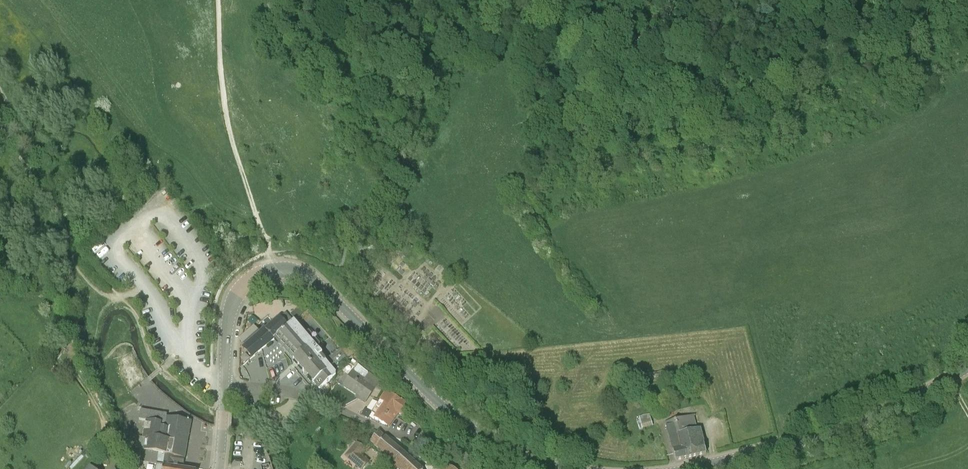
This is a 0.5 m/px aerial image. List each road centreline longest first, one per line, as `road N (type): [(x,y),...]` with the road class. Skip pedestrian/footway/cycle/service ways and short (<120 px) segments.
road 1 (tertiary): [(223,386),(237,296),(264,273),(292,270),(328,293),(467,426),(561,468)]
road 2 (tertiary): [(692,468),(858,423),(967,368)]
road 3 (unclassified): [(223,386),(315,399),(460,468)]
road 4 (track): [(268,243),(225,110),(218,0)]

